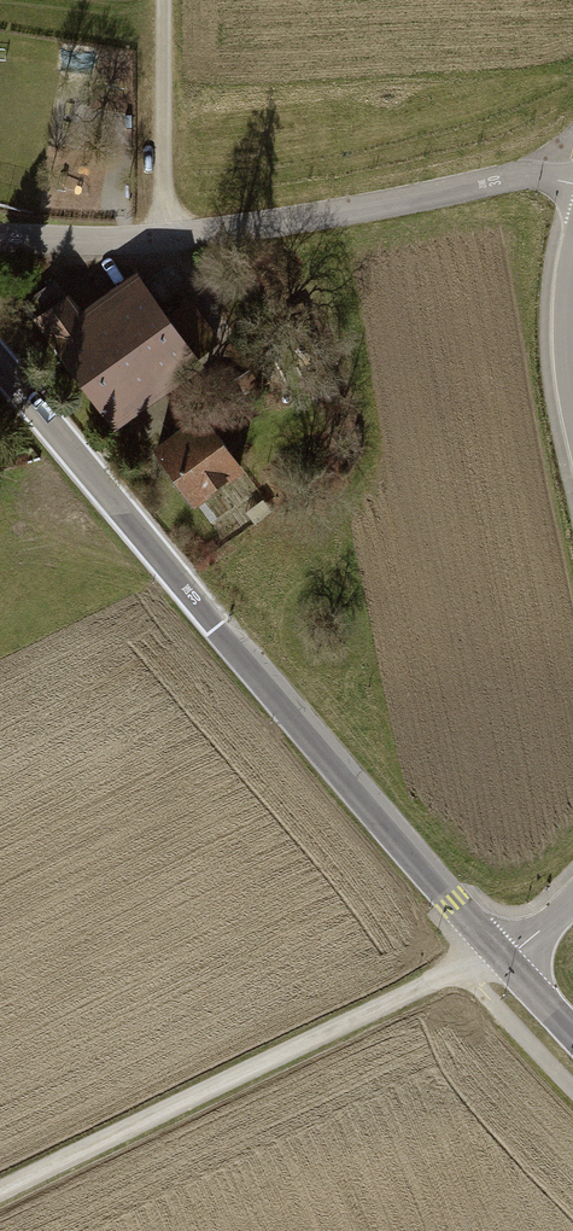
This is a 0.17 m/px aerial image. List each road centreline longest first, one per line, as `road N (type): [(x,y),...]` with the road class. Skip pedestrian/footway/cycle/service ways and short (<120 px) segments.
road 1 (secondary): [(496,956),(0,363)]
road 2 (residential): [(0,241),(164,240),(355,213),(535,172),(572,178)]
road 3 (track): [(0,1192),(496,956)]
road 4 (track): [(164,0),(164,240)]
road 5 (tertiary): [(572,250),(567,275),(572,380)]

